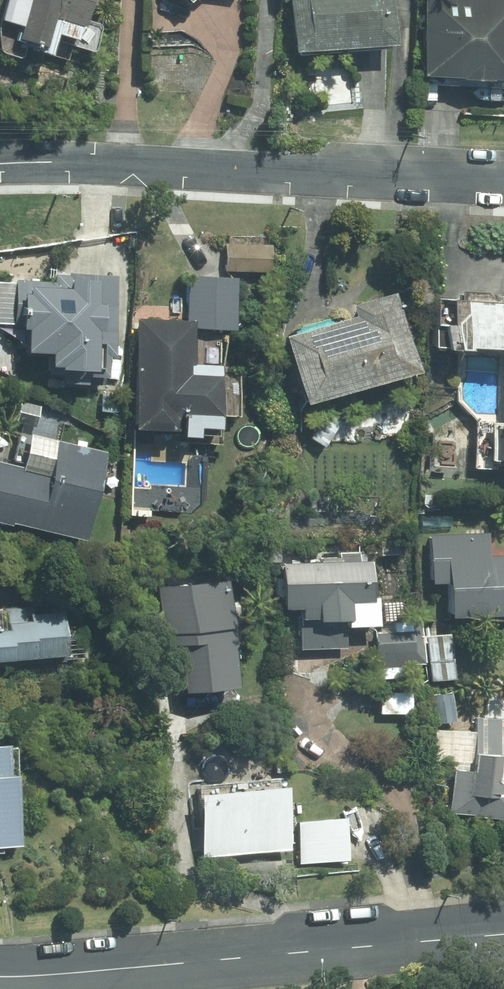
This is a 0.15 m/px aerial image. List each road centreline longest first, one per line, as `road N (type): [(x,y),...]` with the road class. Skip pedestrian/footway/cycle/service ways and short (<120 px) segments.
road 1 (tertiary): [(0,971),(503,929)]
road 2 (residential): [(503,181),(84,158),(0,164)]

